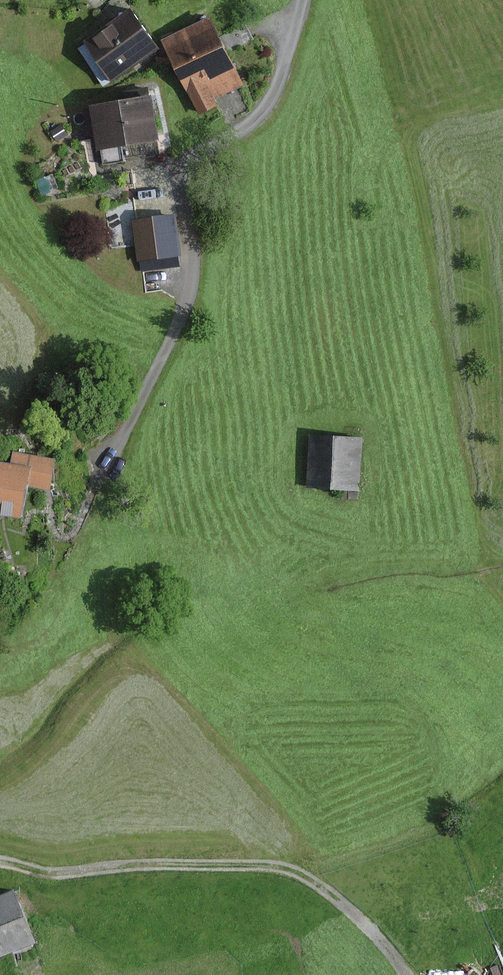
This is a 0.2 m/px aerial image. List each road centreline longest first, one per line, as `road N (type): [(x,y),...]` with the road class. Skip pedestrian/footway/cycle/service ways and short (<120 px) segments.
road 1 (track): [(303,0),(266,105),(182,170),(194,258),(190,304),(113,452)]
road 2 (track): [(0,863),(59,873),(121,866),(304,874)]
road 3 (track): [(404,974),(359,918),(304,874)]

